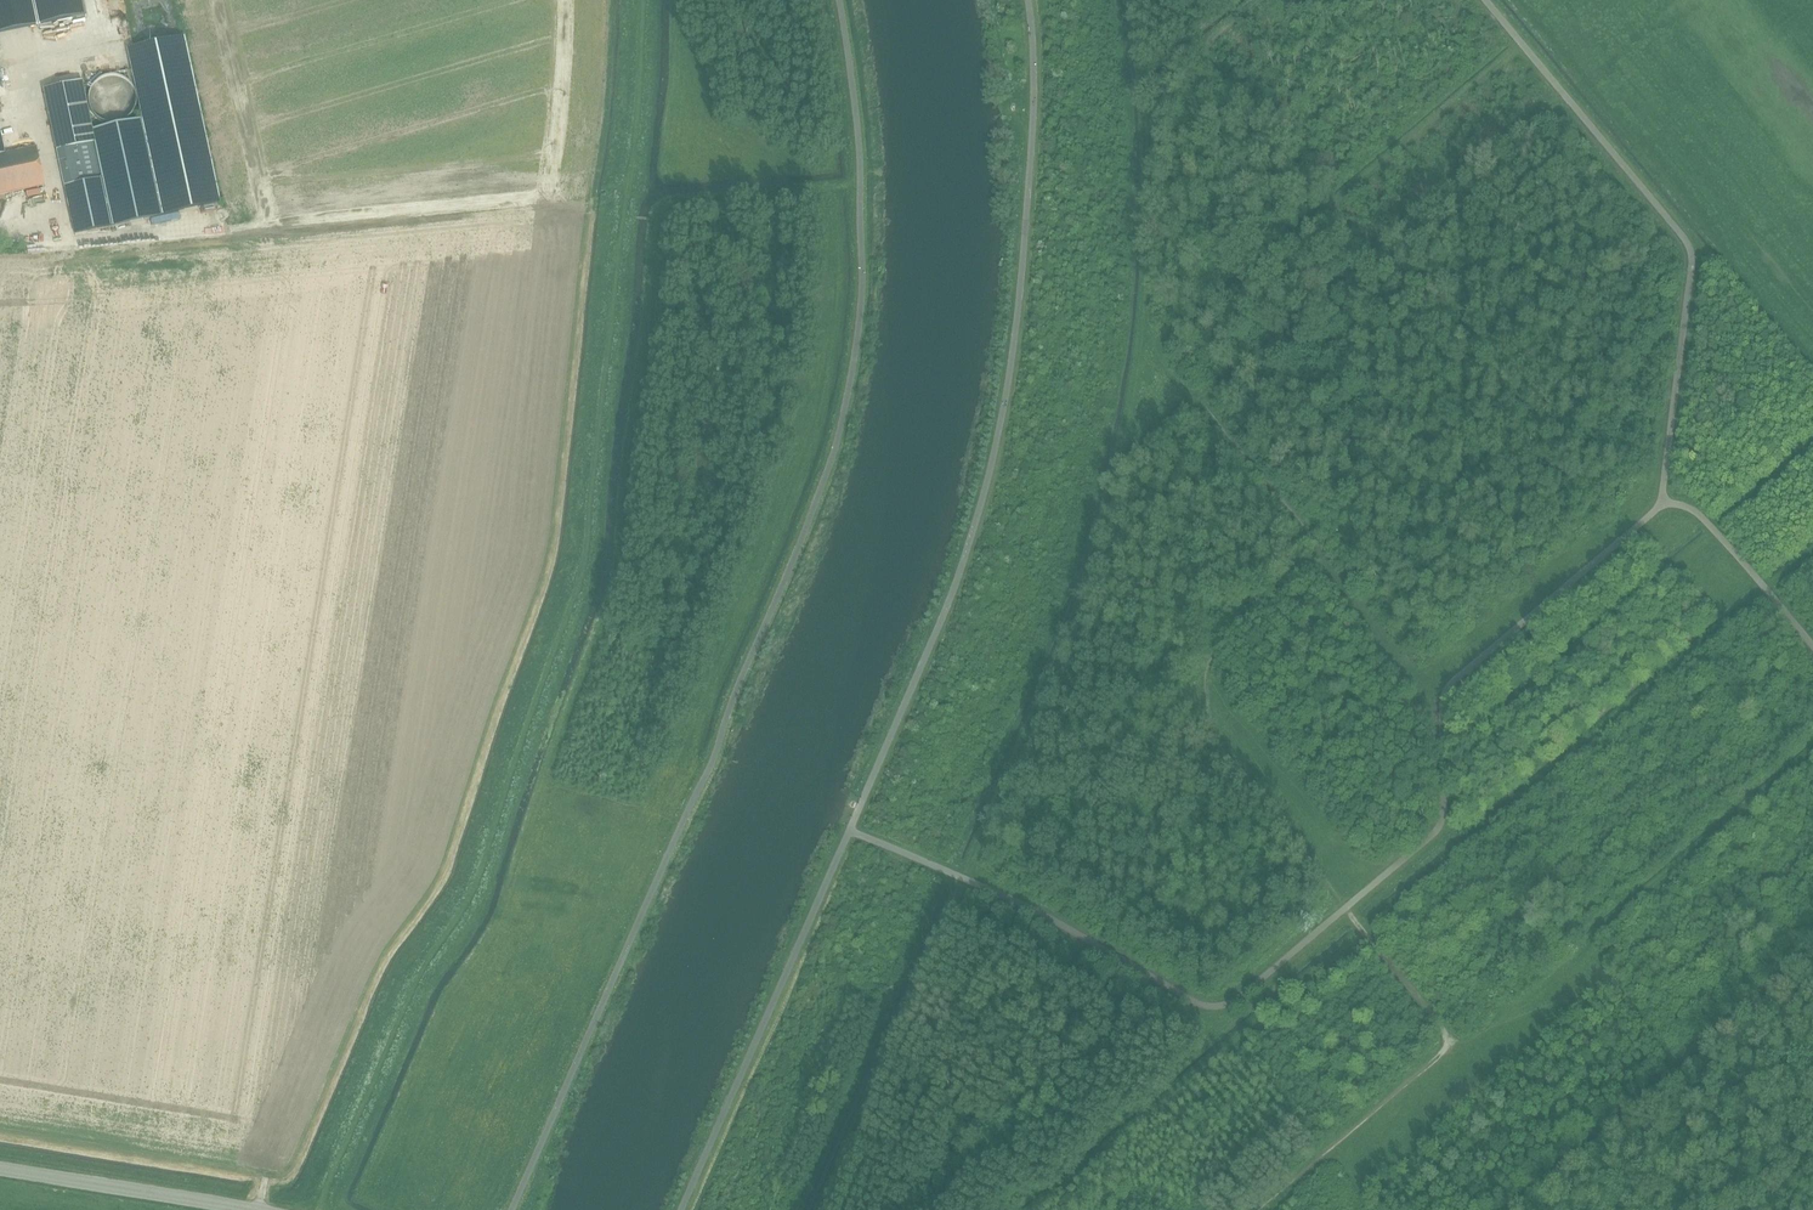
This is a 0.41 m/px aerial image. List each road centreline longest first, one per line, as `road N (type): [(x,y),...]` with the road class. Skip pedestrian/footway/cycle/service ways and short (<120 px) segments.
road 1 (tertiary): [(258,1209),(0,1168)]

